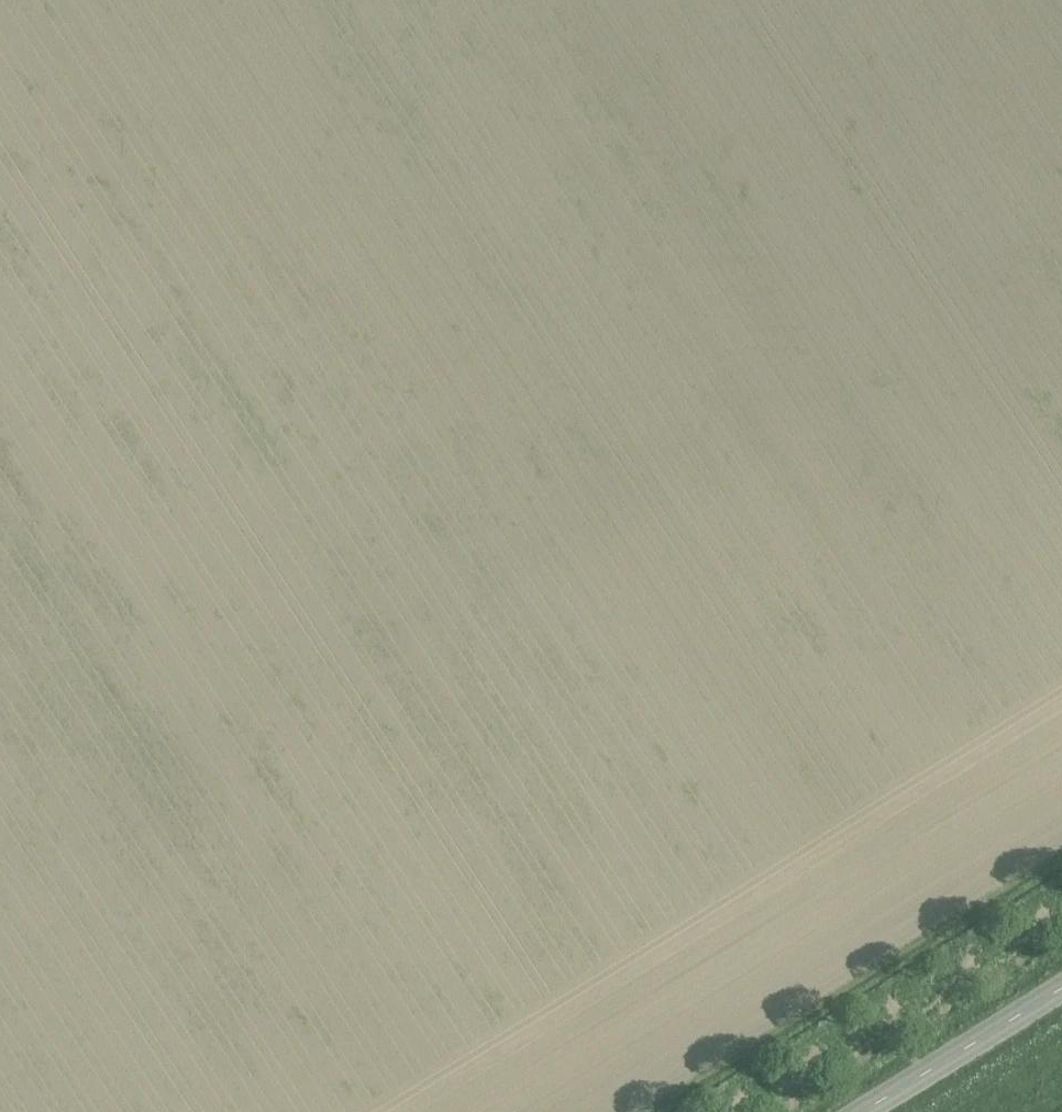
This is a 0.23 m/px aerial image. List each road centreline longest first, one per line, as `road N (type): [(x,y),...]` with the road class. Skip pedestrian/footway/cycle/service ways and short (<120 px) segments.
road 1 (unclassified): [(868,1111),(1061,990)]

